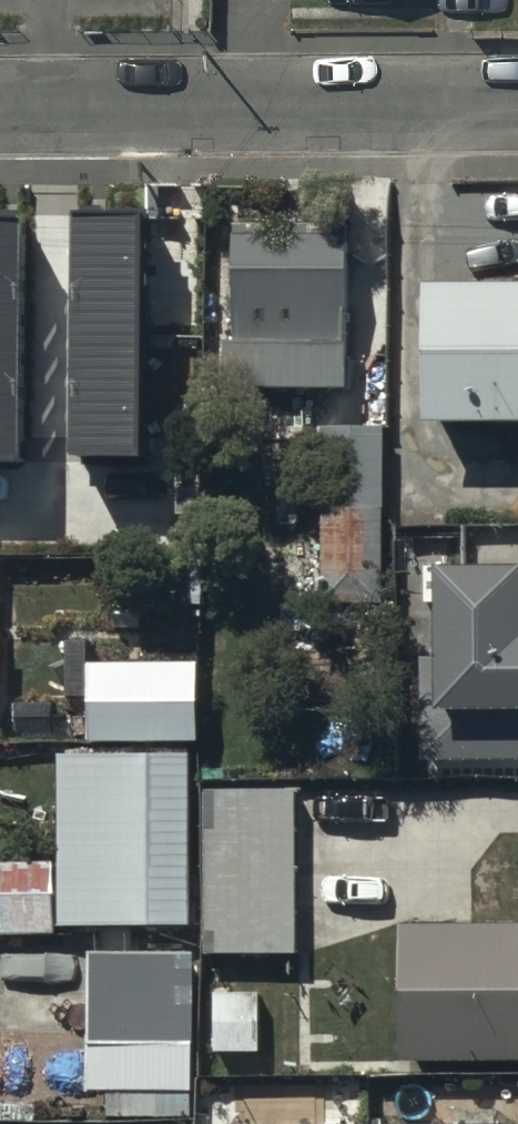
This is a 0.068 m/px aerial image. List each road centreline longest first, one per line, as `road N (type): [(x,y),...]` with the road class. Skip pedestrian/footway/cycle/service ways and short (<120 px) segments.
road 1 (residential): [(517,103),(0,105)]

